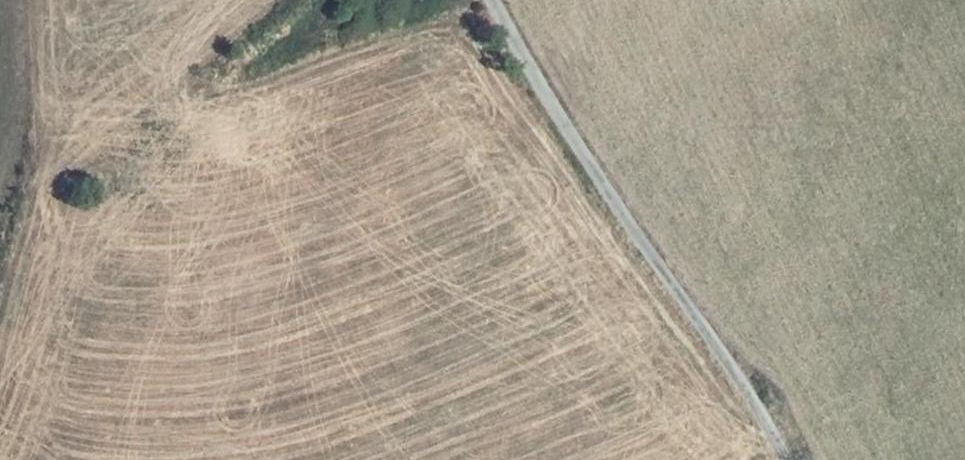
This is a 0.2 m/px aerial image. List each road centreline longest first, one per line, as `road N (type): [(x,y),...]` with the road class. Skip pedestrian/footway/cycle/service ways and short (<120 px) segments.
road 1 (unclassified): [(780,459),(559,123),(491,0)]

